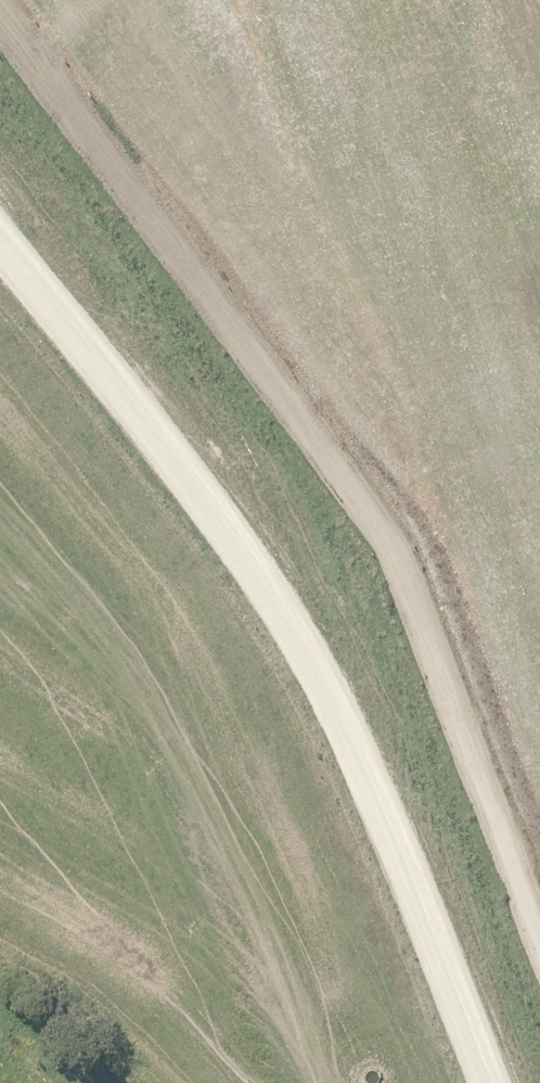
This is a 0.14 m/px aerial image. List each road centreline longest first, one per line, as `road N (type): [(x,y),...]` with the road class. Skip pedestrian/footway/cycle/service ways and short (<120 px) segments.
road 1 (track): [(3,0),(399,547),(539,914)]
road 2 (unclassified): [(503,1082),(416,849),(325,667),(214,494),(0,226)]

